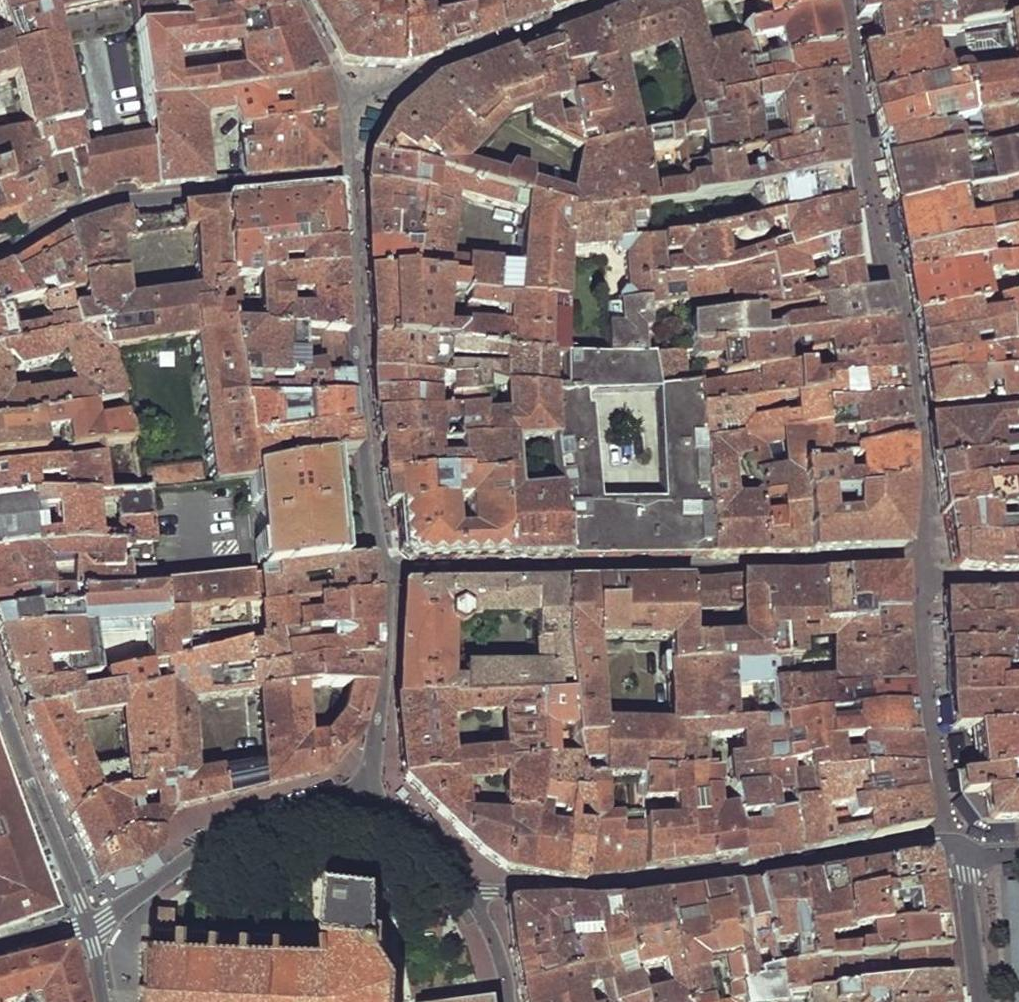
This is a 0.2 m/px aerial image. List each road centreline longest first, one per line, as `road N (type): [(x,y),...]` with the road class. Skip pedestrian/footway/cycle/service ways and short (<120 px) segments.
road 1 (residential): [(1018,582),(940,583),(922,564),(906,561),(386,573)]
road 2 (residential): [(971,856),(936,846),(591,893),(474,893)]
road 3 (residential): [(386,573),(363,416),(350,184)]
road 4 (residential): [(0,250),(124,201),(350,184)]
road 5 (residential): [(368,799),(327,798),(226,838),(85,923)]
road 6 (residential): [(0,705),(85,923)]
road 7 (residential): [(368,799),(384,680),(386,573)]
road 8 (residential): [(350,184),(341,84),(295,0)]
road 9 (residential): [(978,1001),(964,876),(971,856)]
road 10 (residential): [(474,893),(368,799)]

